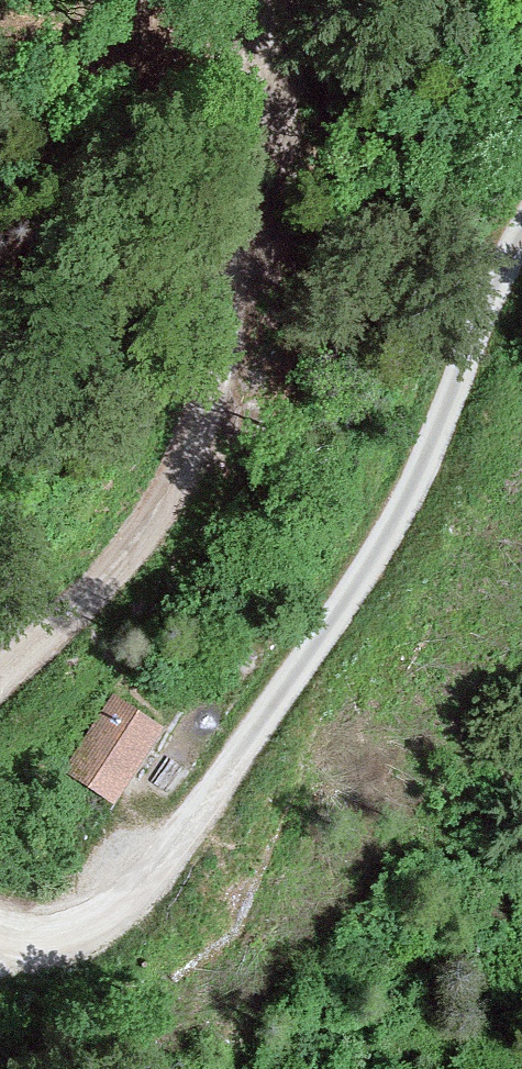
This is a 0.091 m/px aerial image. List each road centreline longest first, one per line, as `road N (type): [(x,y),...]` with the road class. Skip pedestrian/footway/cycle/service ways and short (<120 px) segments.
road 1 (track): [(11,946),(66,934),(113,904),(208,794),(371,567),(440,444),(521,249)]
road 2 (track): [(280,0),(226,318),(192,450),(128,556),(0,680)]

